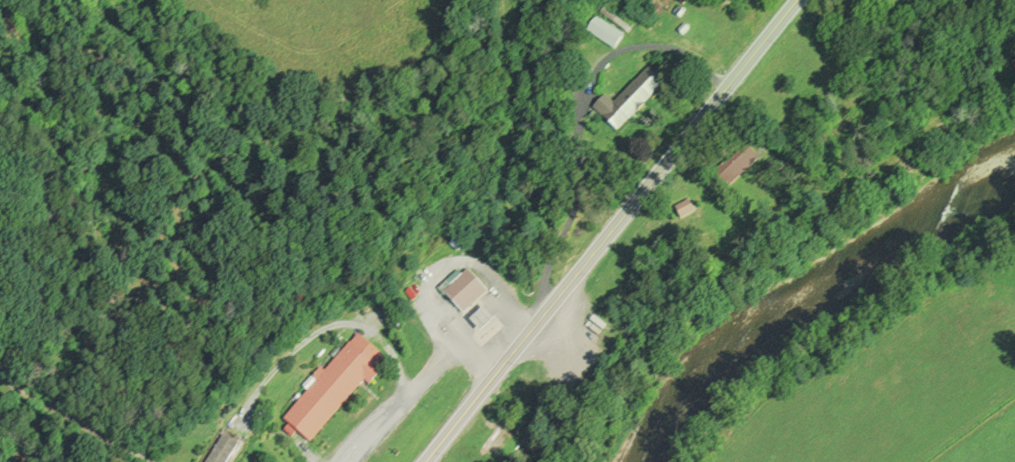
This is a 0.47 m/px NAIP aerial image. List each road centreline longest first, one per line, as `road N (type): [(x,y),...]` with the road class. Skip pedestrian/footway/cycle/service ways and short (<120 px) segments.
road 1 (primary): [(426,461),(801,0)]
road 2 (track): [(531,334),(515,291),(513,131),(496,0)]

